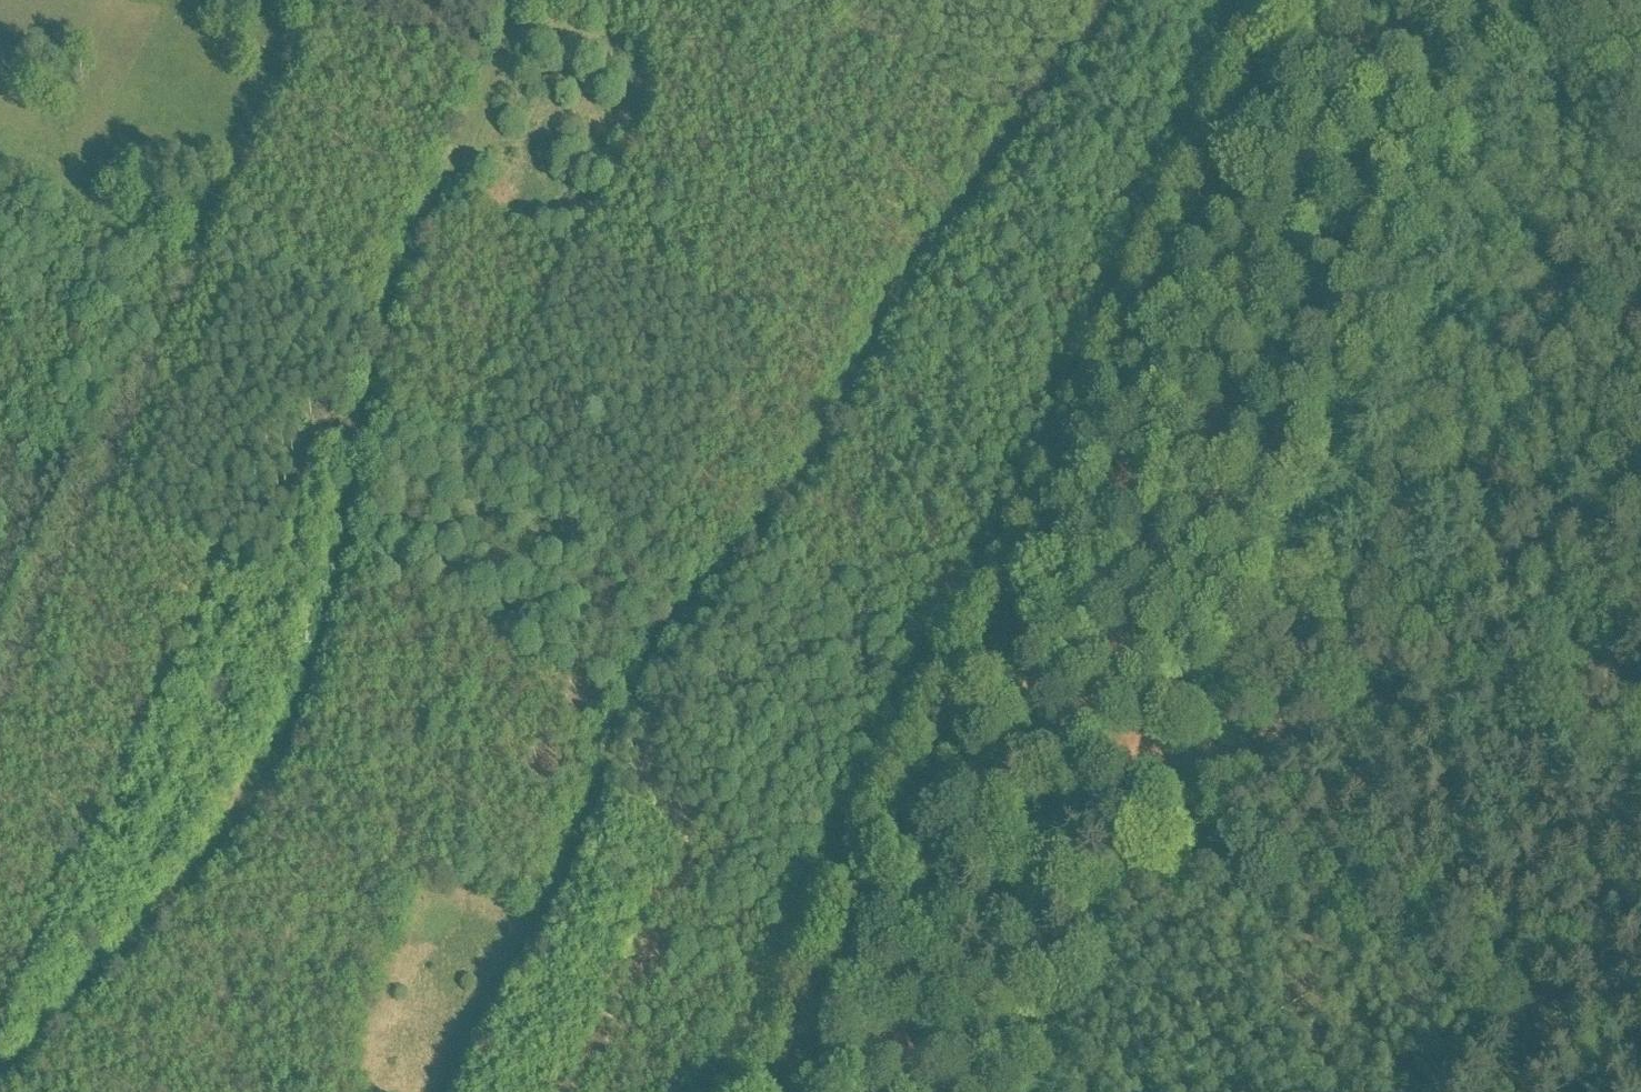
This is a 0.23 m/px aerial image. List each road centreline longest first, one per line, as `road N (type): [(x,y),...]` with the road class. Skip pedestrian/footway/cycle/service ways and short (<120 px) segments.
road 1 (track): [(1045,1091),(1563,0)]
road 2 (track): [(1065,474),(772,1091)]
road 3 (track): [(1065,474),(1596,722)]

